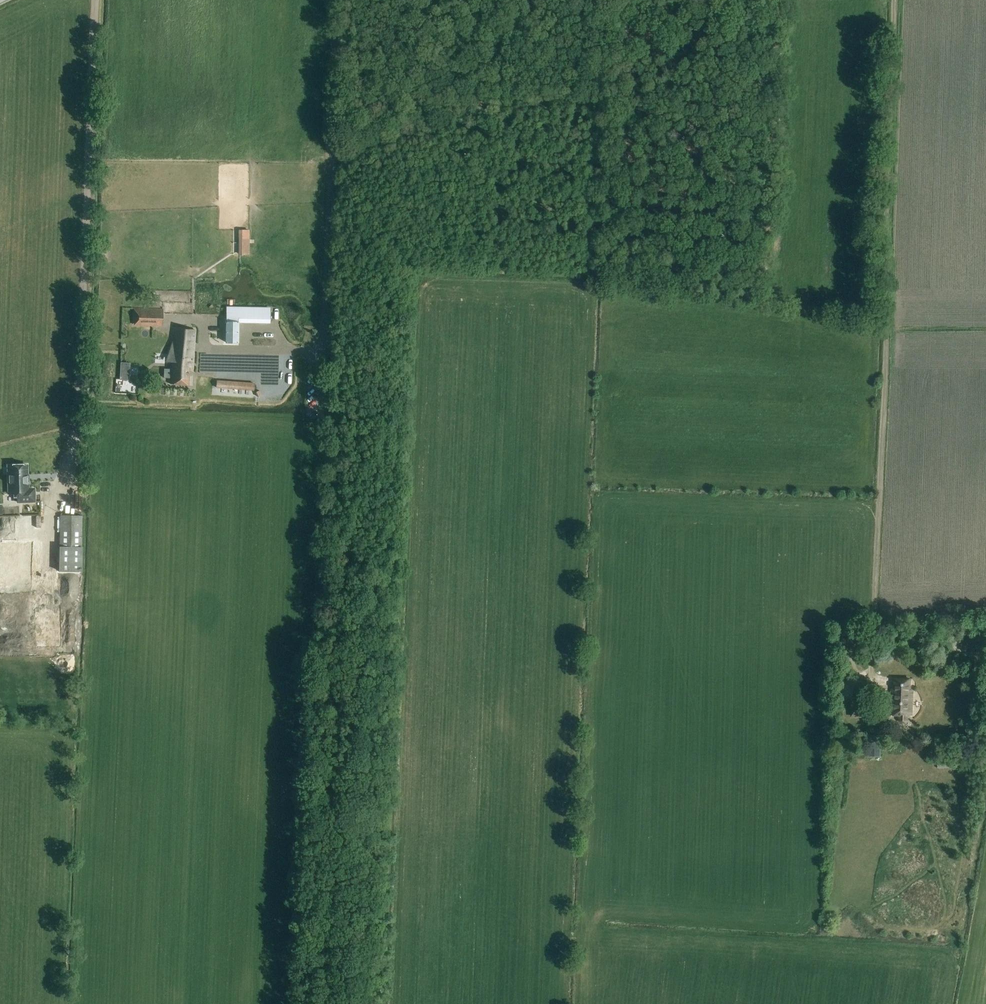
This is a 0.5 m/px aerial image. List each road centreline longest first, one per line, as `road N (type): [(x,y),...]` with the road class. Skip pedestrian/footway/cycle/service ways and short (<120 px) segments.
road 1 (track): [(894,0),(873,624)]
road 2 (track): [(95,0),(79,460)]

